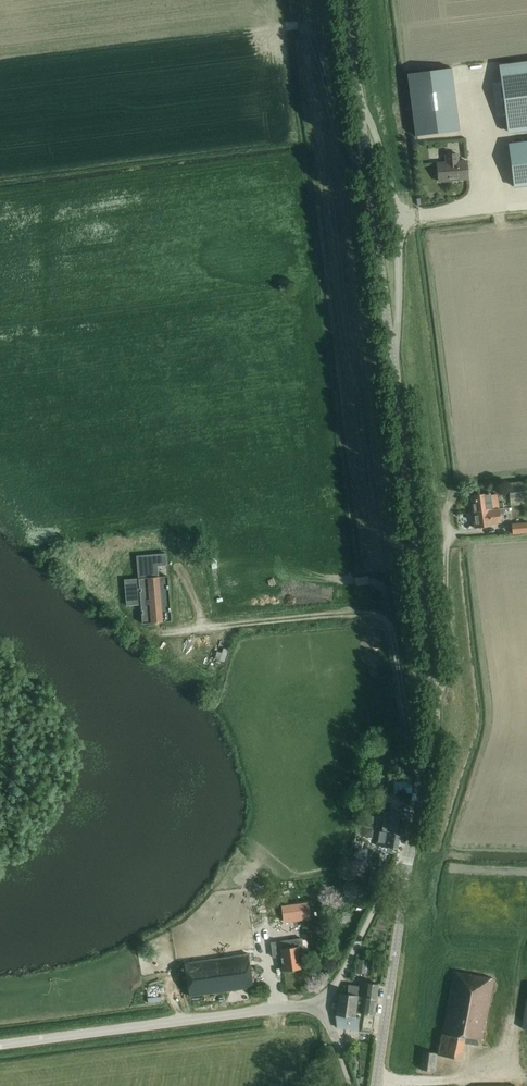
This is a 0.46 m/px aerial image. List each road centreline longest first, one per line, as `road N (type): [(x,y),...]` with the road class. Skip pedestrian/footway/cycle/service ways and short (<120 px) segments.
road 1 (unclassified): [(410,849),(434,721),(428,626),(346,0)]
road 2 (track): [(423,788),(395,632),(384,615),(224,628)]
road 3 (unclassified): [(323,1006),(0,1047)]
road 4 (unclassified): [(376,1085),(410,849)]
road 5 (unclassified): [(323,1006),(410,849)]

